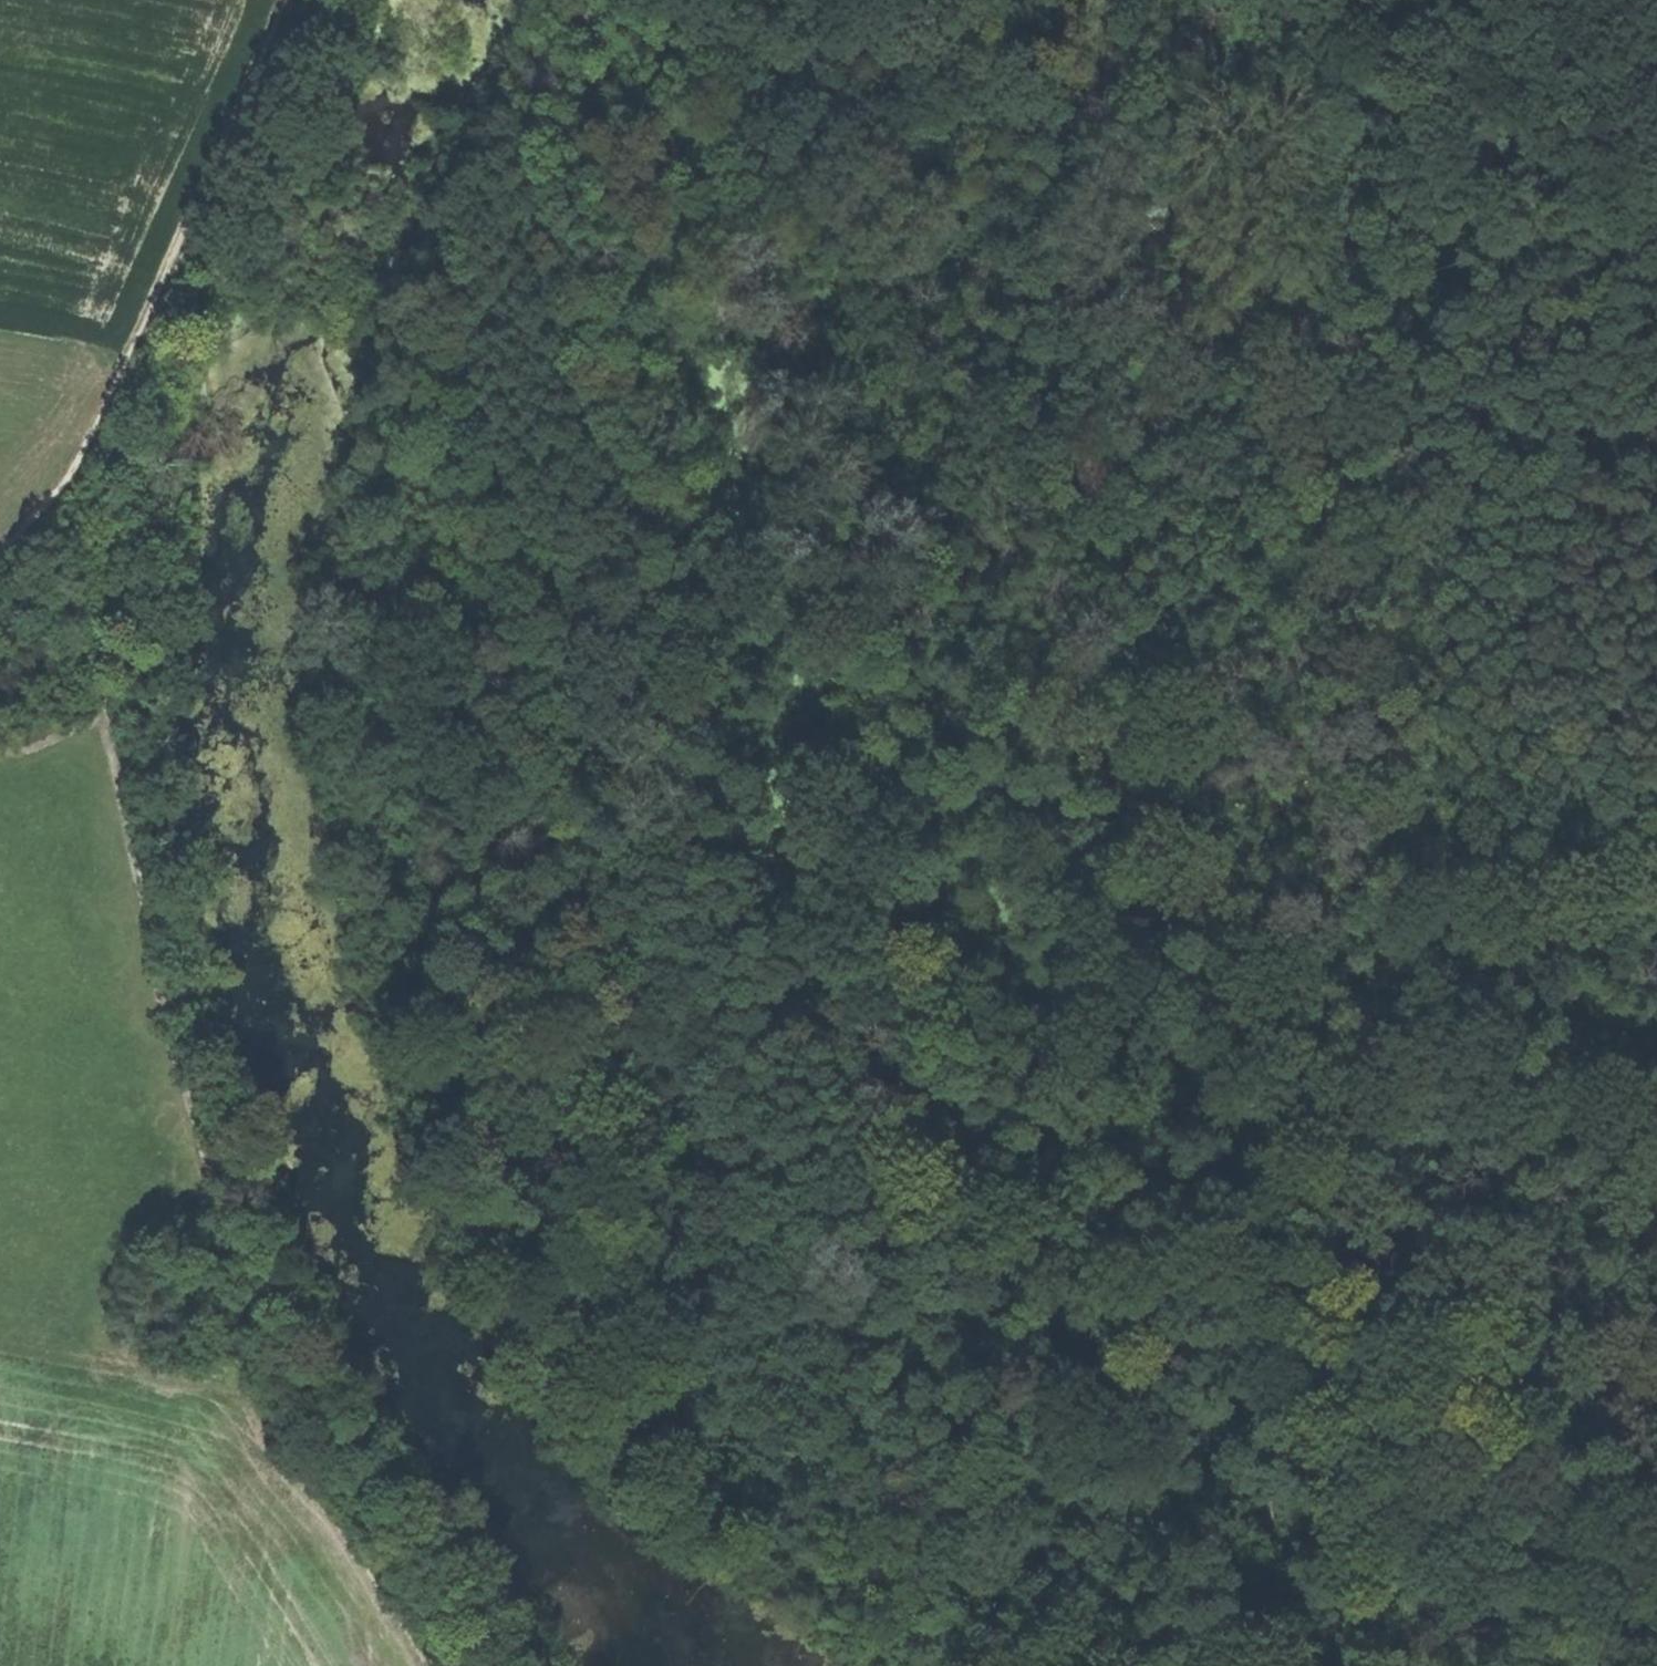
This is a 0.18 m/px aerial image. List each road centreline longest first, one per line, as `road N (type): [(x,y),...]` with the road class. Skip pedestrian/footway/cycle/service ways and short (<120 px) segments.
road 1 (track): [(1656,211),(1176,107),(1083,100),(1037,78),(953,0)]

